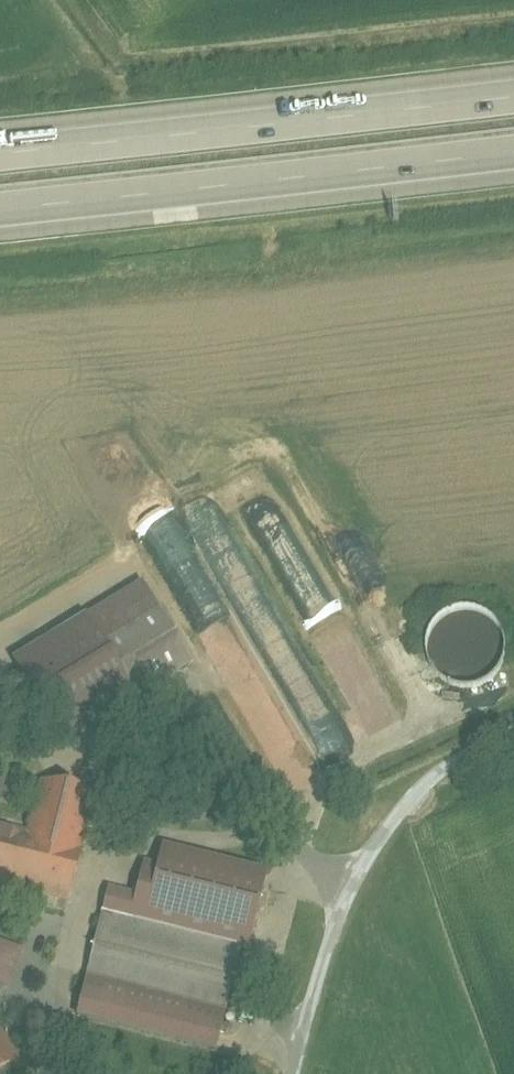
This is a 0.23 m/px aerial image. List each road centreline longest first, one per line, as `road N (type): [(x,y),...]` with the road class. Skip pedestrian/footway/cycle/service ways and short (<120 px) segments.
road 1 (motorway): [(0,220),(513,162)]
road 2 (motorway): [(513,86),(0,144)]
road 3 (residential): [(288,1073),(367,851),(432,777),(513,730)]

